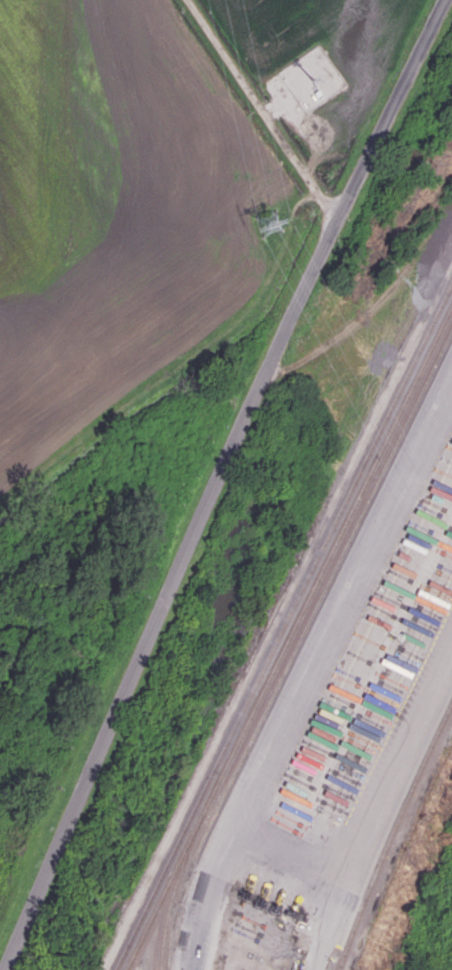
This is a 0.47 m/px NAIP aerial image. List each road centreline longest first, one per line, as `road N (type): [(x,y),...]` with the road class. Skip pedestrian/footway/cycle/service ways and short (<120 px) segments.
road 1 (residential): [(451,0),(223,475),(8,969)]
road 2 (residential): [(342,219),(192,0)]

